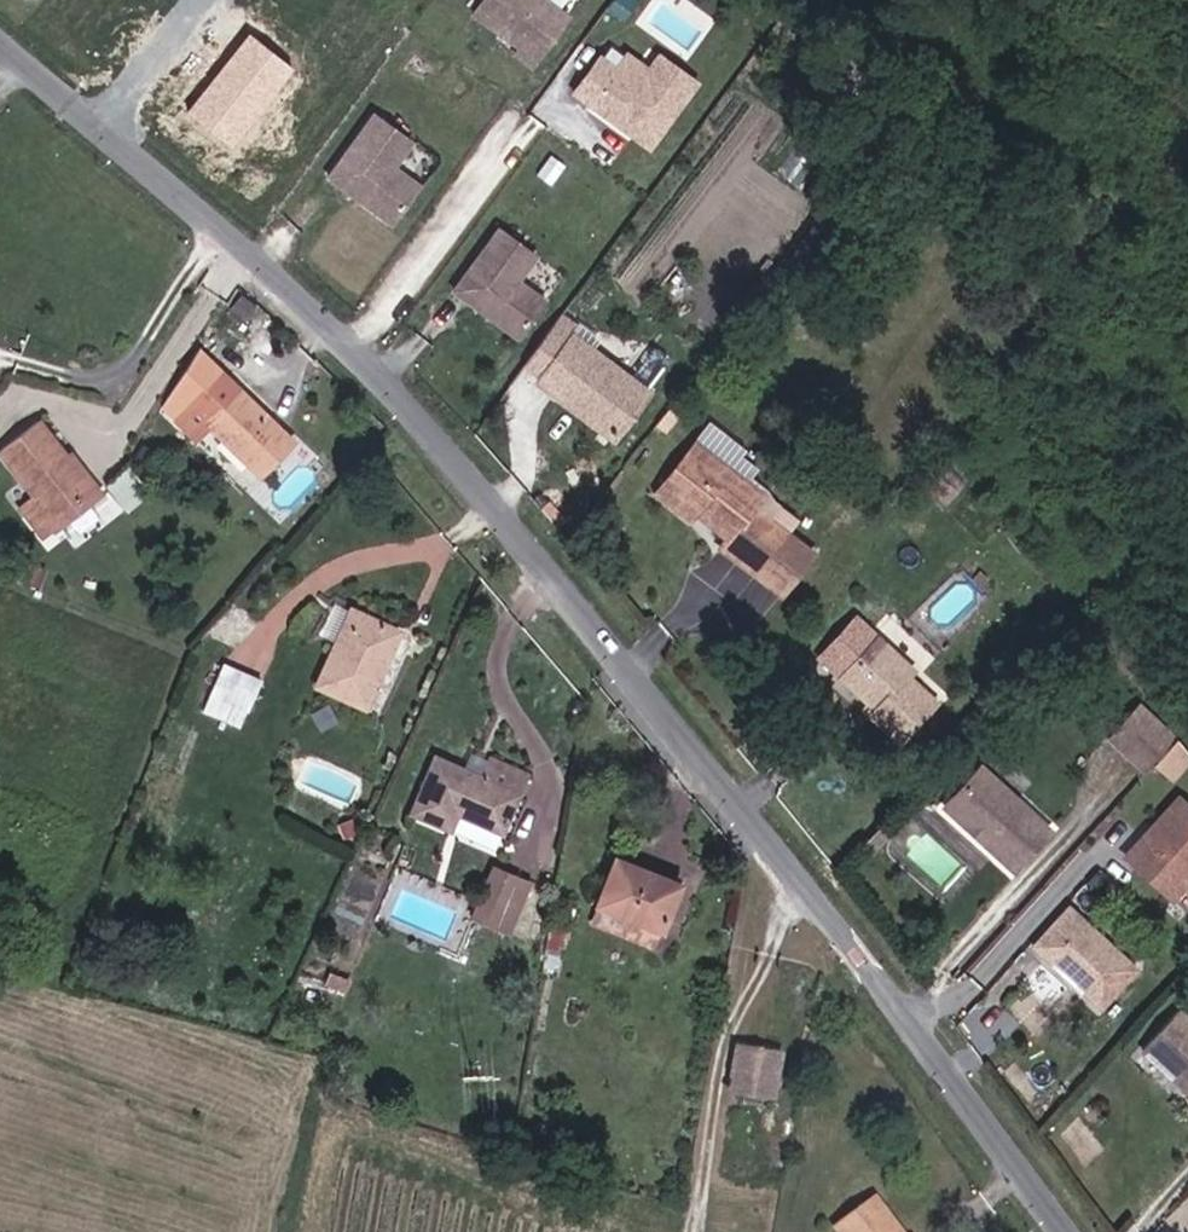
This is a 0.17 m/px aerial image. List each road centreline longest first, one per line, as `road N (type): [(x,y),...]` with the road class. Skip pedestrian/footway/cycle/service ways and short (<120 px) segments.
road 1 (tertiary): [(0,36),(269,264),(402,395),(750,813),(1072,1231)]

